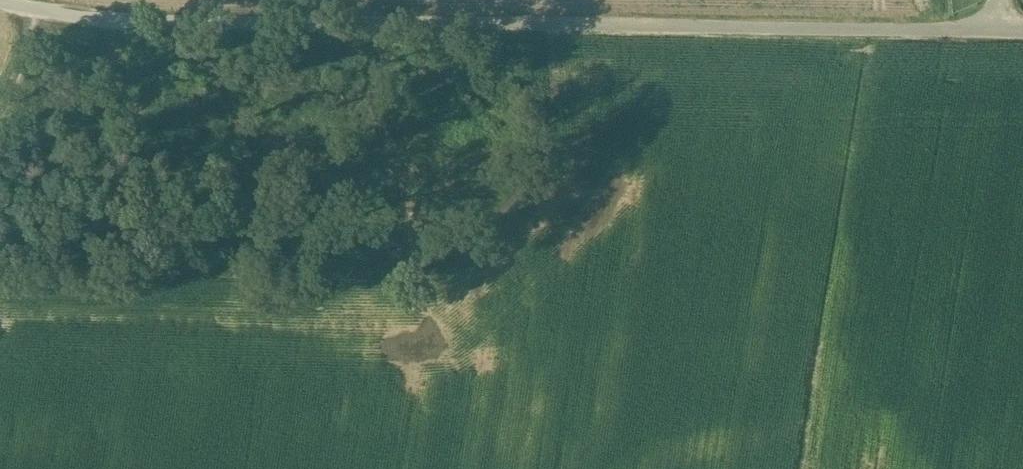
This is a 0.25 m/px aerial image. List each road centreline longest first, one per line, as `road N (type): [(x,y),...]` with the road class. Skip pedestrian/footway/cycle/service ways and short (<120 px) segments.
road 1 (unclassified): [(1022,31),(121,21),(7,0)]

